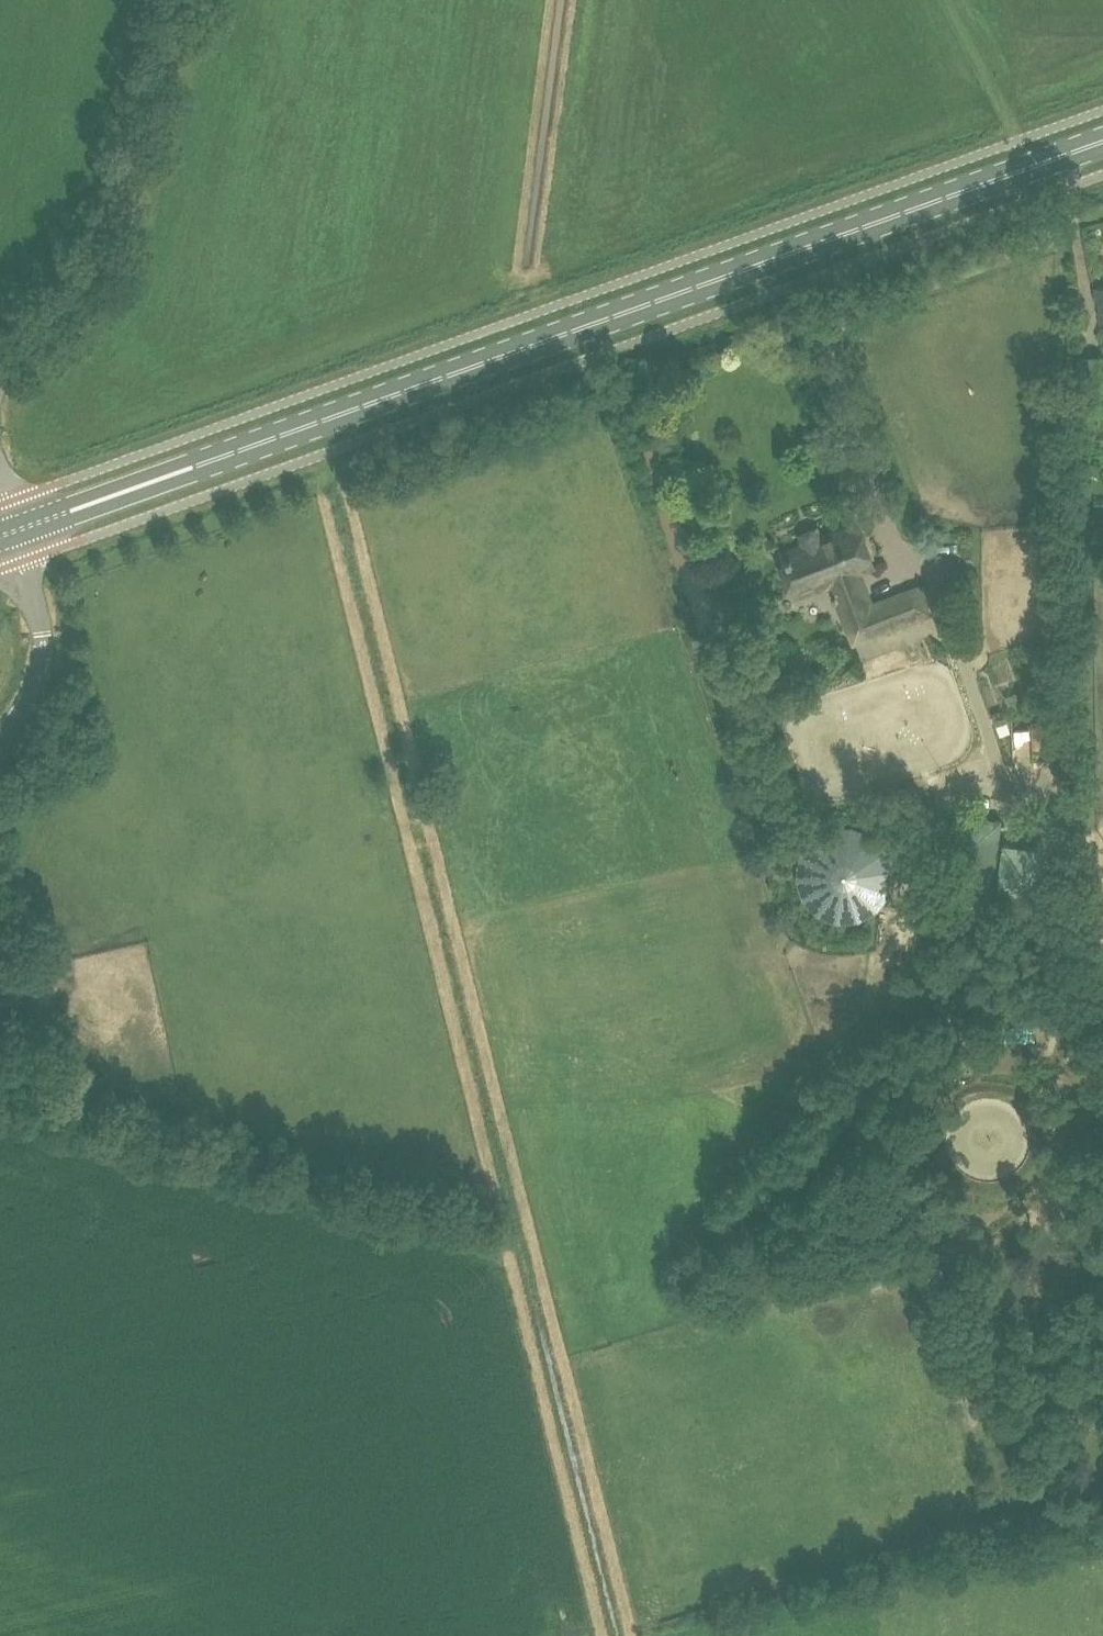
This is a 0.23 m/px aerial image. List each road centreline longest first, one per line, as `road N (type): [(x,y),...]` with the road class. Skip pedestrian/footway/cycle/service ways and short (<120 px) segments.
road 1 (primary): [(12,533),(1102,142)]
road 2 (unclassified): [(0,383),(76,300),(168,0)]
road 3 (unclassified): [(0,765),(24,726),(44,663),(45,633),(12,533)]

